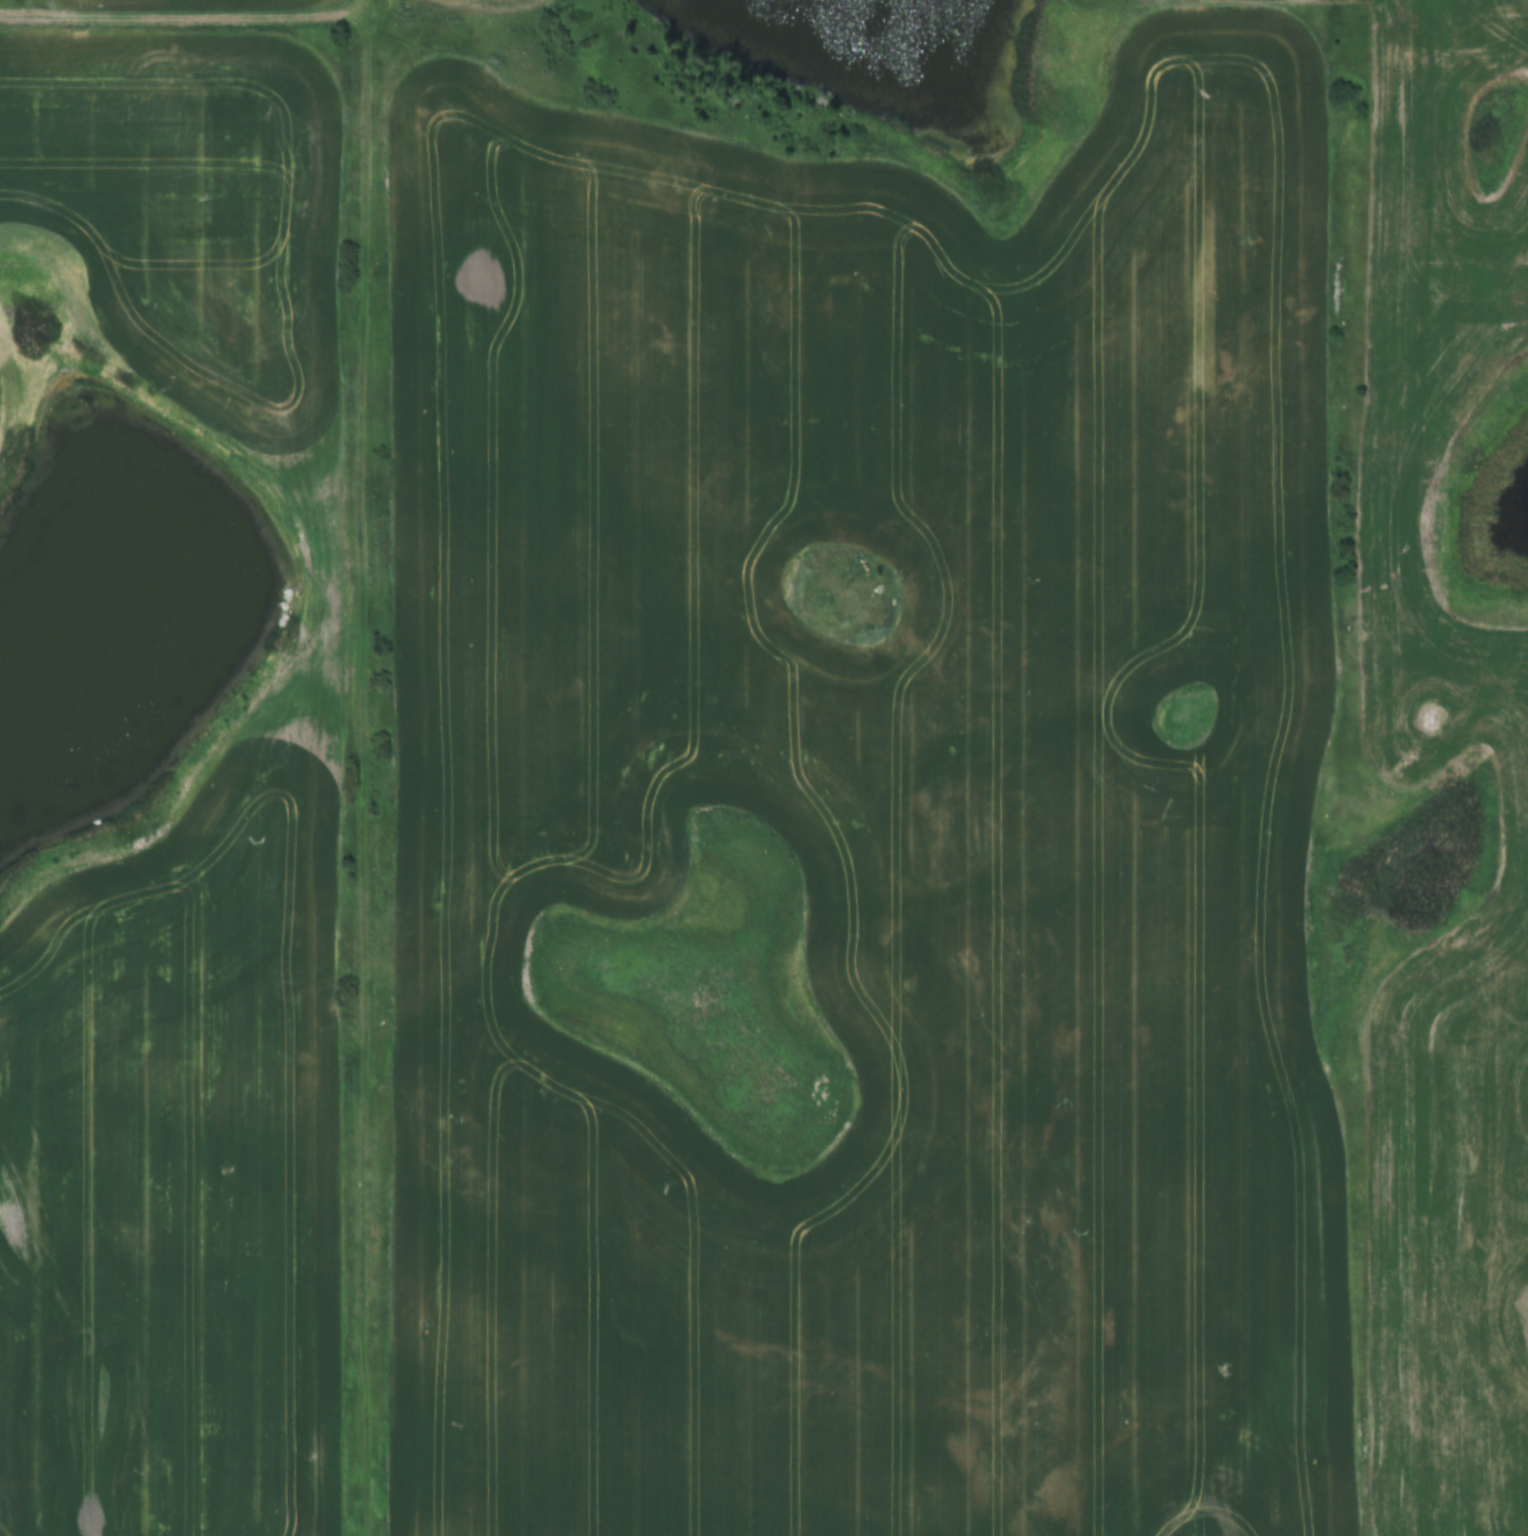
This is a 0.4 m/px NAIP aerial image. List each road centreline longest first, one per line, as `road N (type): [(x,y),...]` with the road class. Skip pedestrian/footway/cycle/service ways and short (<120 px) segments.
road 1 (track): [(367,0),(365,1535)]

